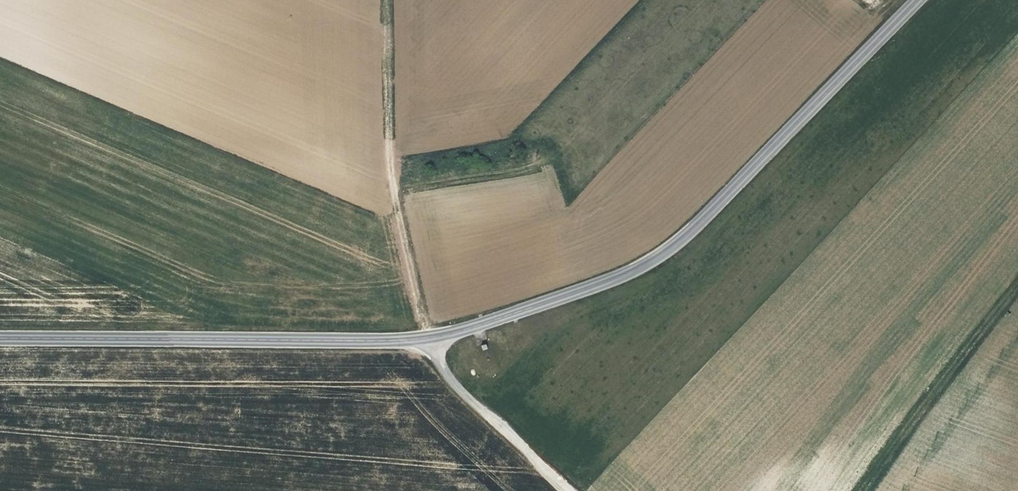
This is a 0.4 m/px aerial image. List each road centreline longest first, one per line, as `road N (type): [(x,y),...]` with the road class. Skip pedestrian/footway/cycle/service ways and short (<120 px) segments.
road 1 (tertiary): [(428,337),(631,271),(676,241),(913,0)]
road 2 (tertiary): [(0,342),(428,337)]
road 3 (track): [(384,0),(389,183),(428,337)]
road 4 (track): [(1017,288),(873,490)]
road 5 (unclassified): [(576,490),(438,364),(428,337)]

